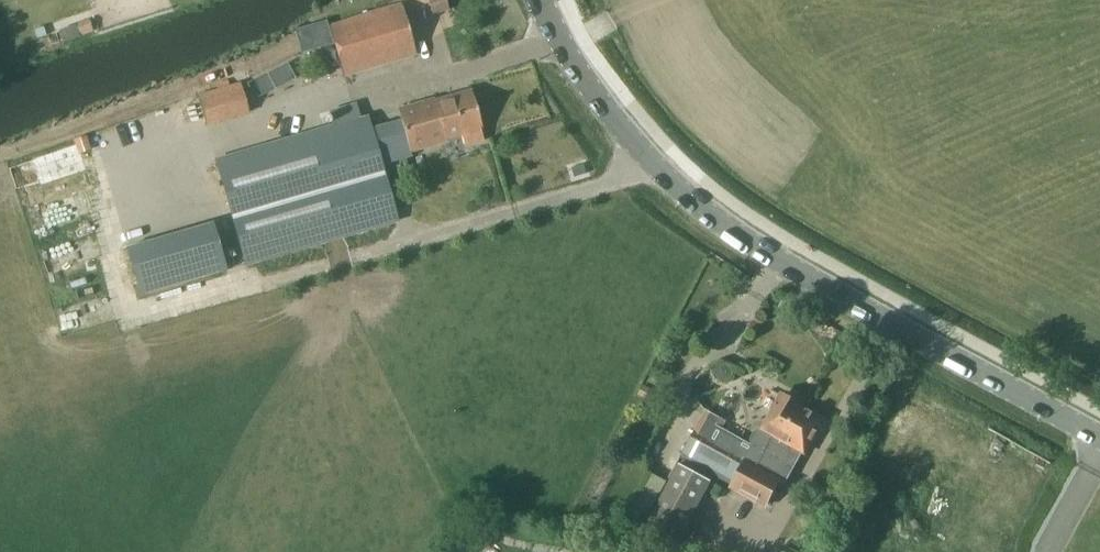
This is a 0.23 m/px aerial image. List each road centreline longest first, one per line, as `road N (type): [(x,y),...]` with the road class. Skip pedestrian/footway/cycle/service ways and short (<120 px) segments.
road 1 (tertiary): [(1099,436),(745,239),(623,130),(562,42)]

